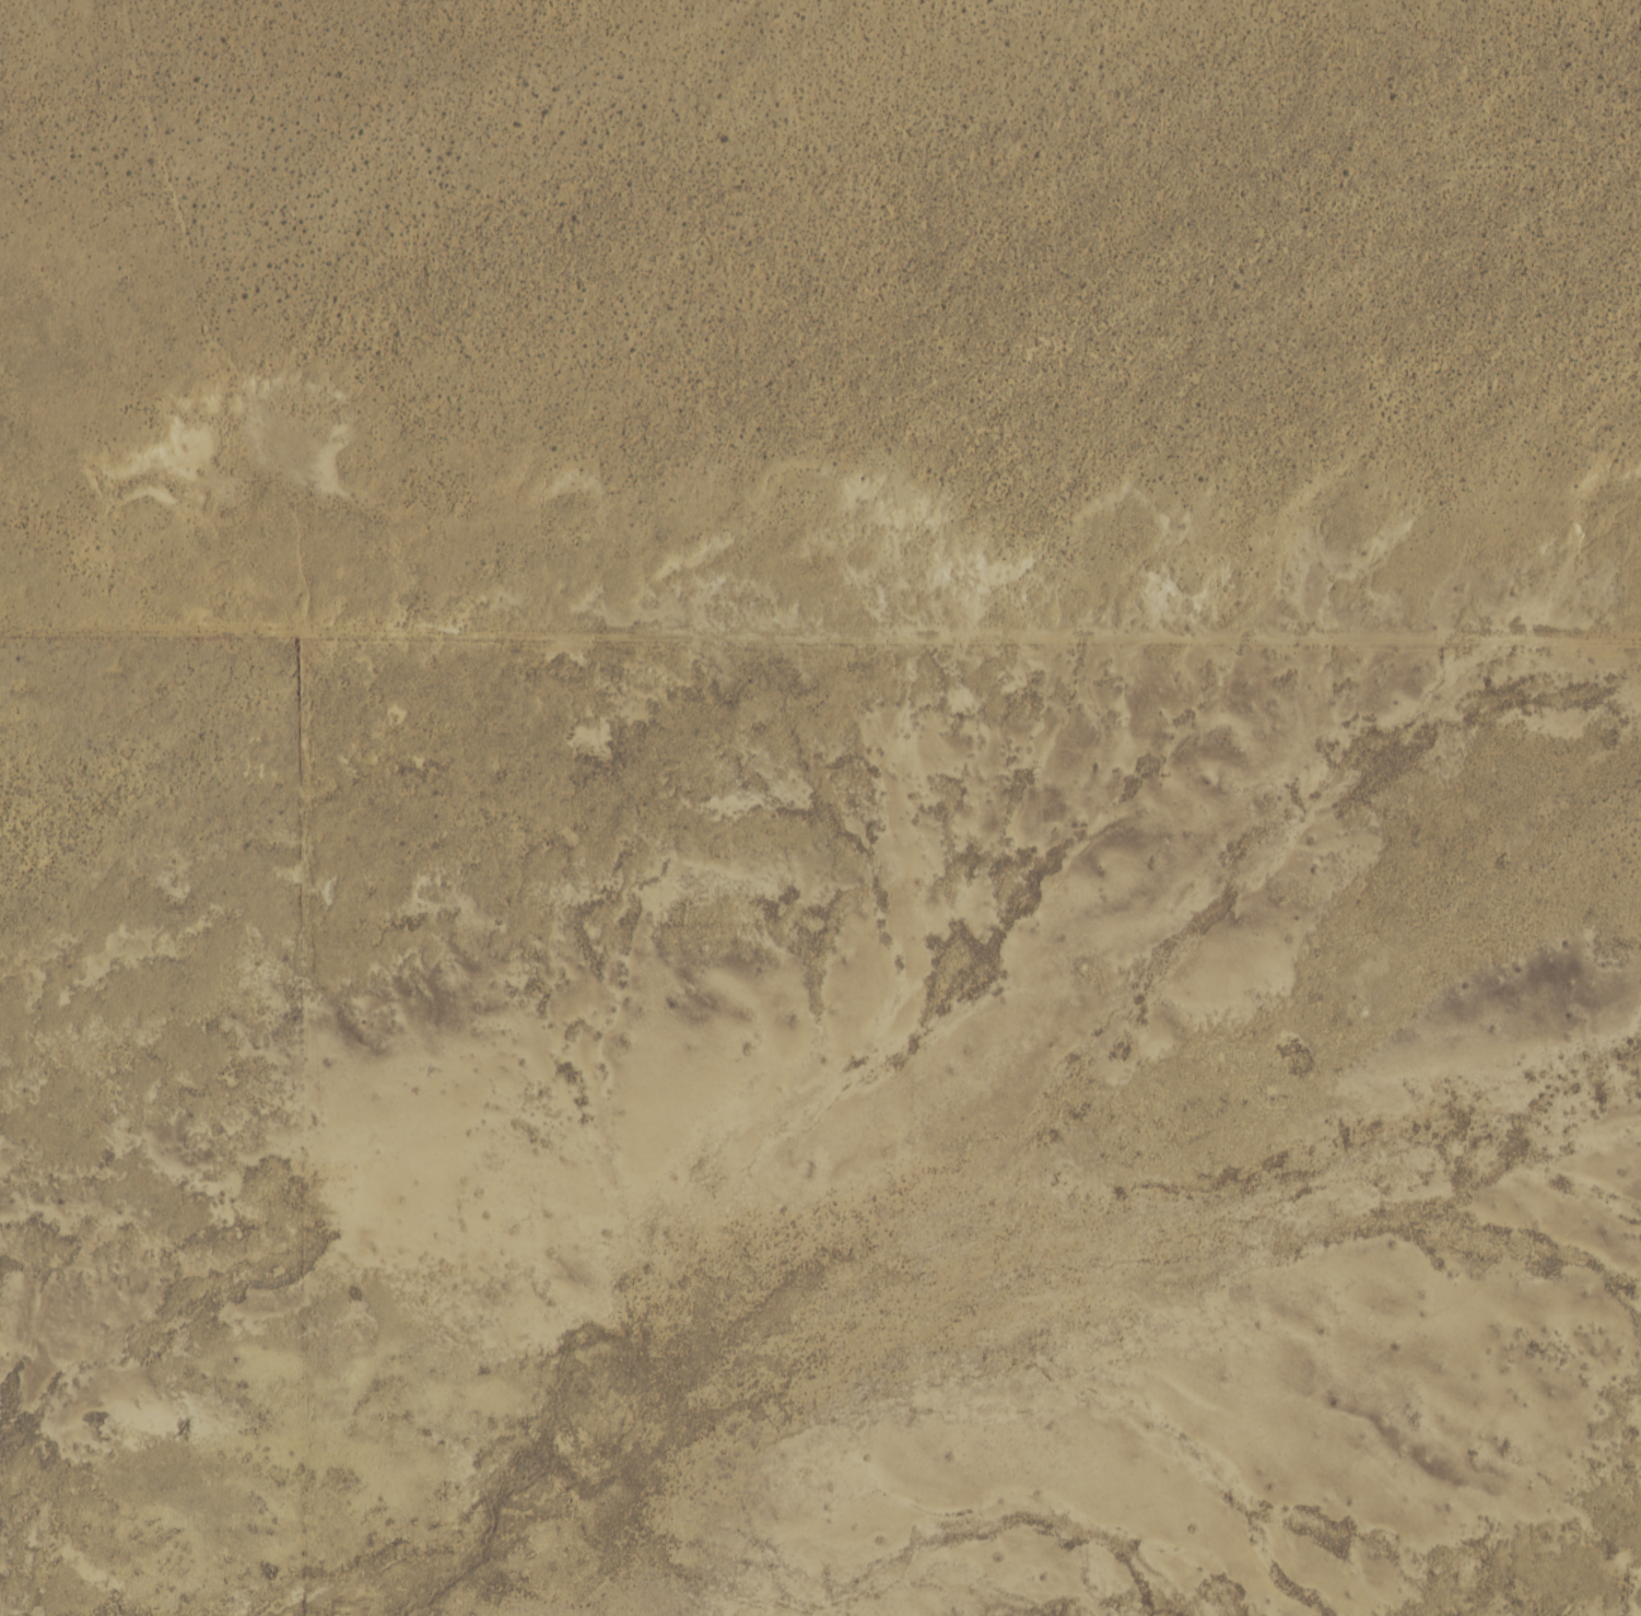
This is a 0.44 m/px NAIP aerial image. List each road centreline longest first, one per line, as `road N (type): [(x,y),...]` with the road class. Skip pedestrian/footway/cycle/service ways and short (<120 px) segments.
road 1 (track): [(1640,643),(258,669),(0,666)]

